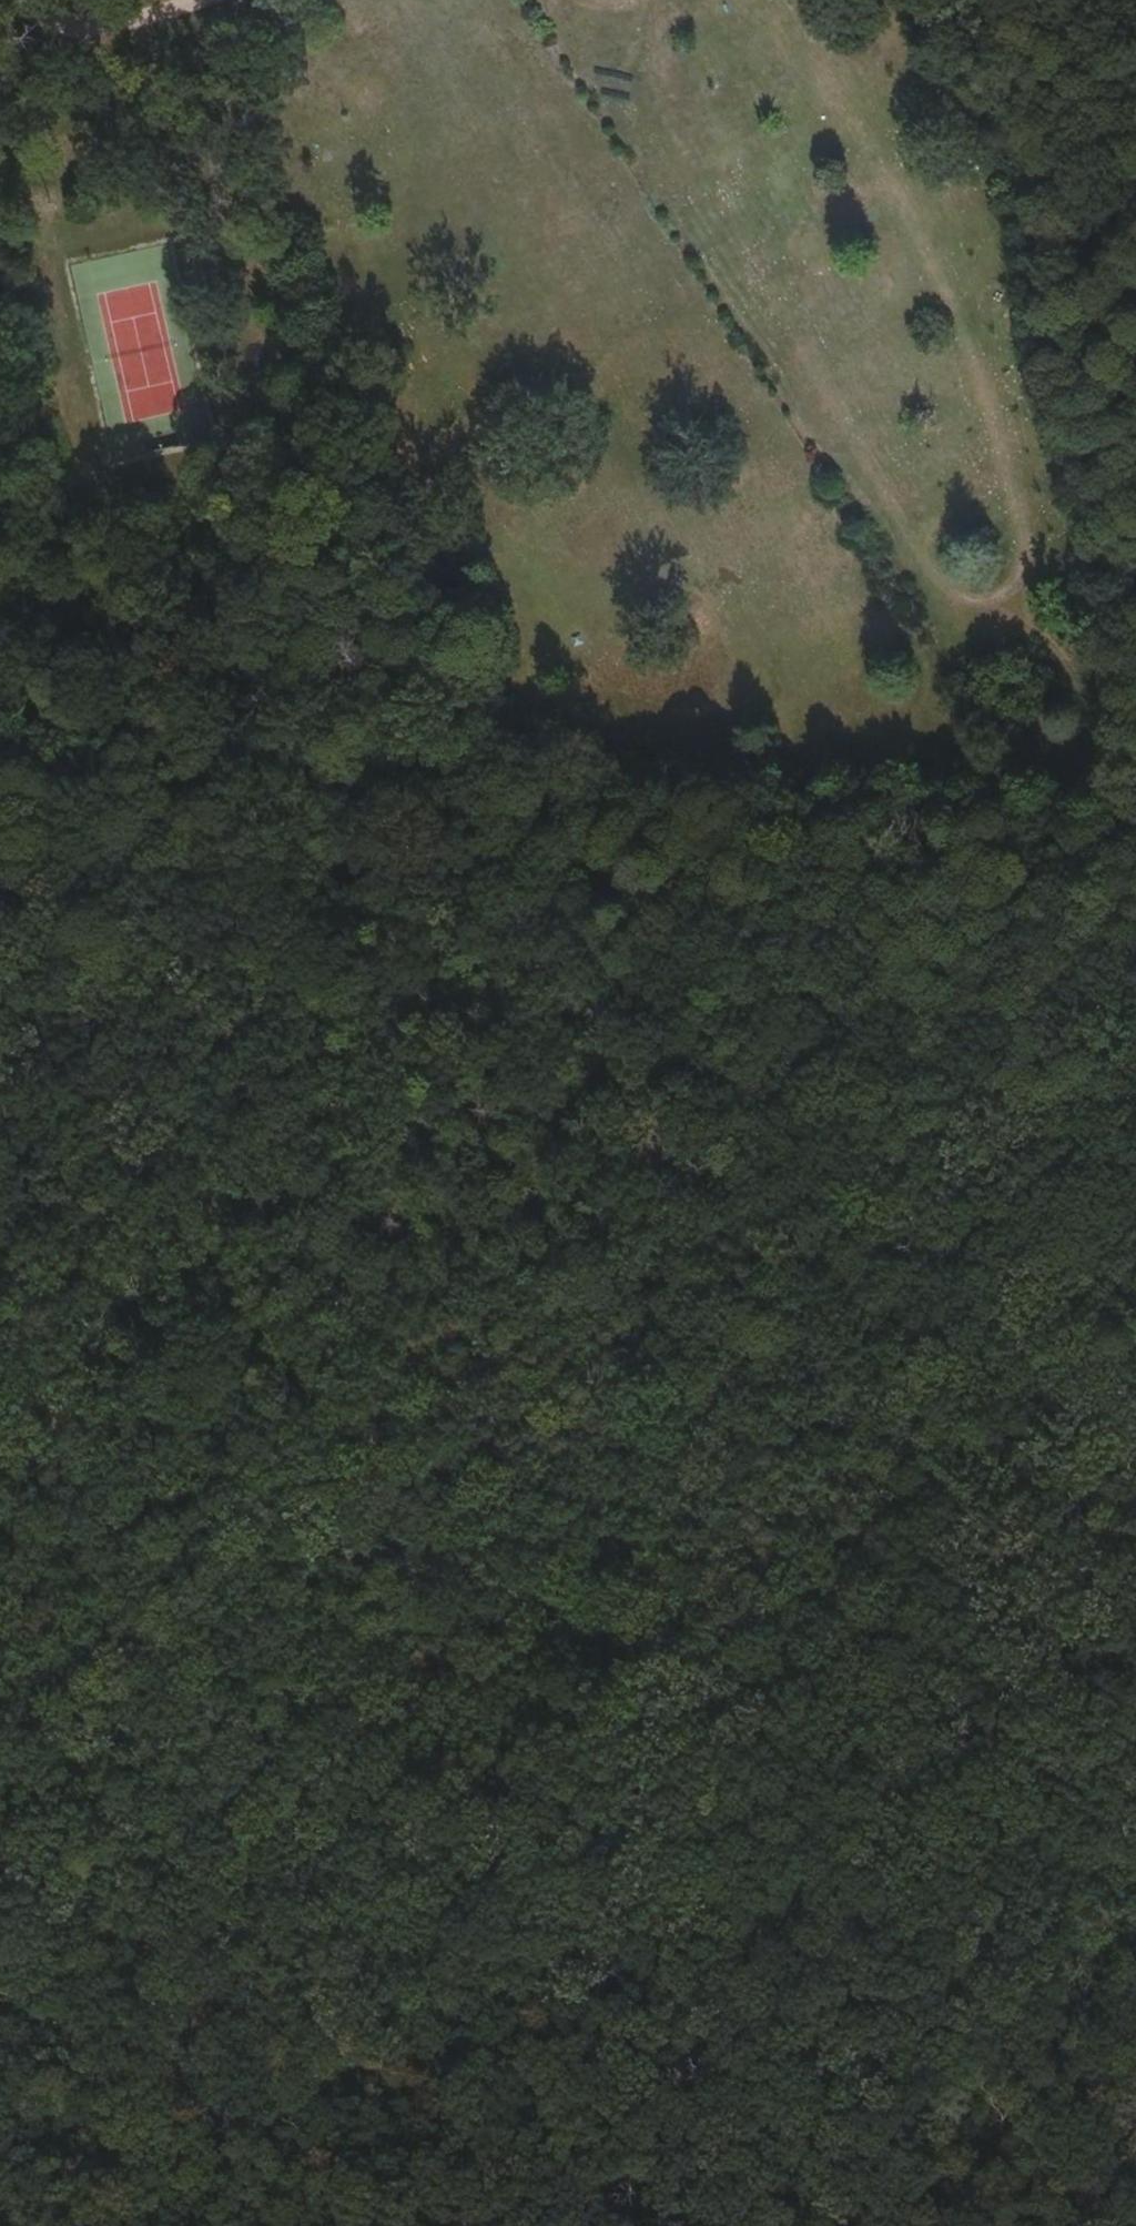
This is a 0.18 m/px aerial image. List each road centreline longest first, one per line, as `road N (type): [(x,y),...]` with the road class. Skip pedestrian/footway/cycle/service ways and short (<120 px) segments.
road 1 (track): [(0,1630),(356,1444),(828,1233),(1047,1106),(993,1977)]
road 2 (track): [(0,848),(91,855),(516,957),(1047,1106),(1135,1113)]
road 3 (track): [(0,2138),(270,2225)]
road 4 (track): [(613,0),(536,62),(487,0)]

